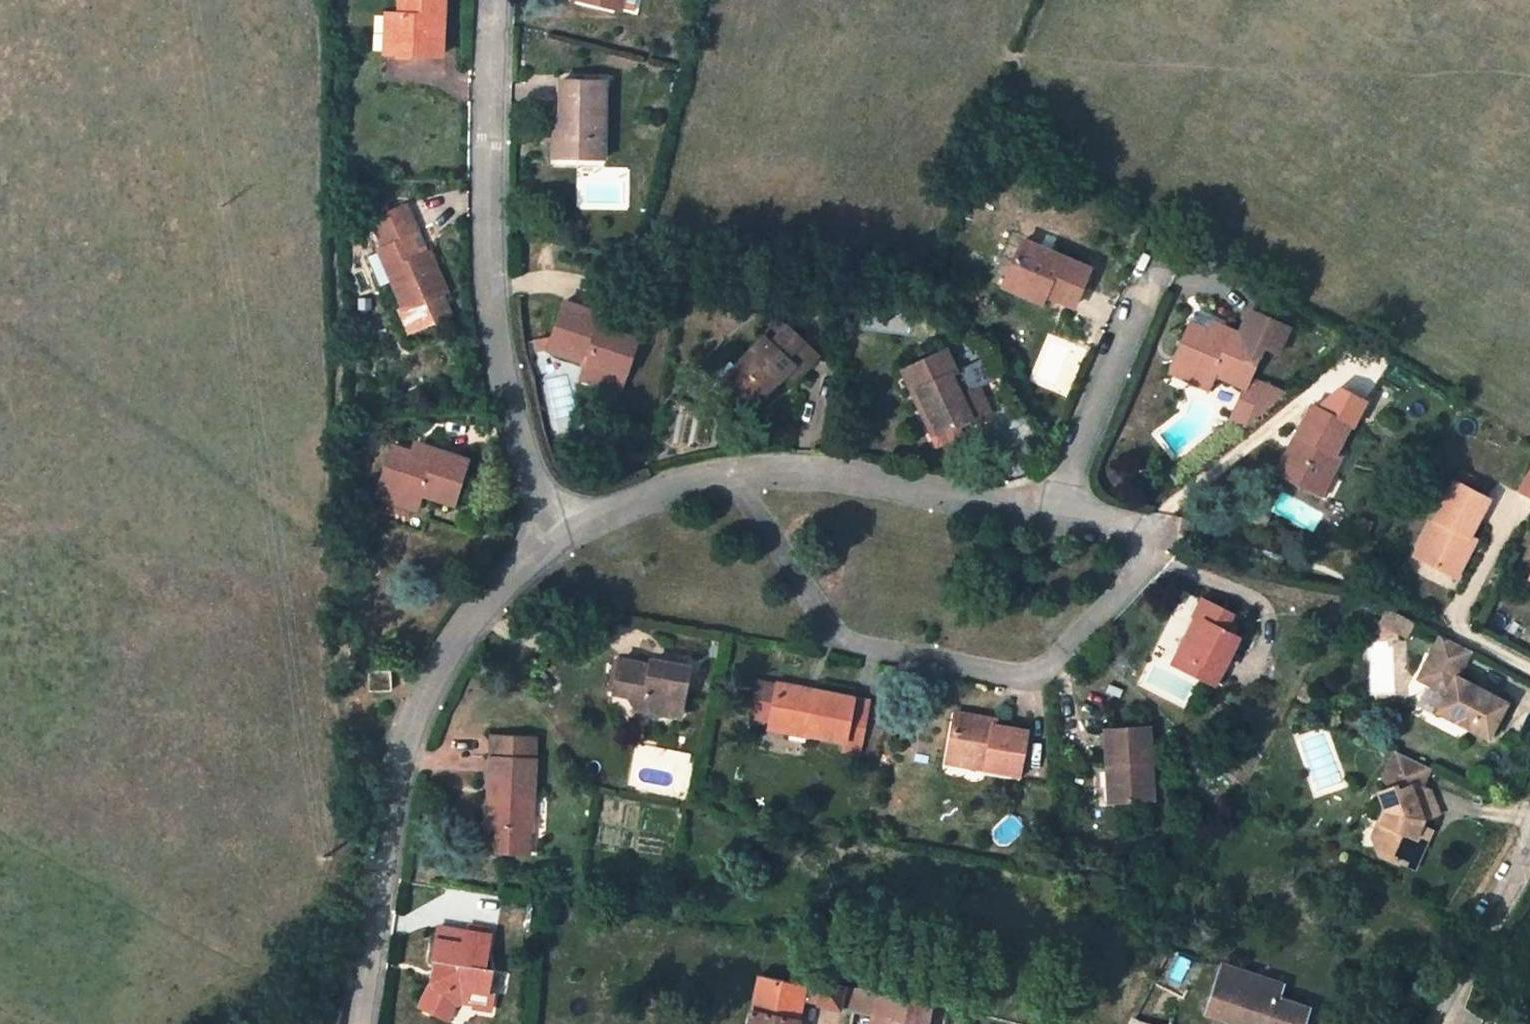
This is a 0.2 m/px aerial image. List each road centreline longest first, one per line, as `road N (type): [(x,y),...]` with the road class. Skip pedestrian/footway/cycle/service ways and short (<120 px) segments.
road 1 (residential): [(1161,263),(1050,516)]
road 2 (unclassified): [(1429,1023),(1529,848)]

